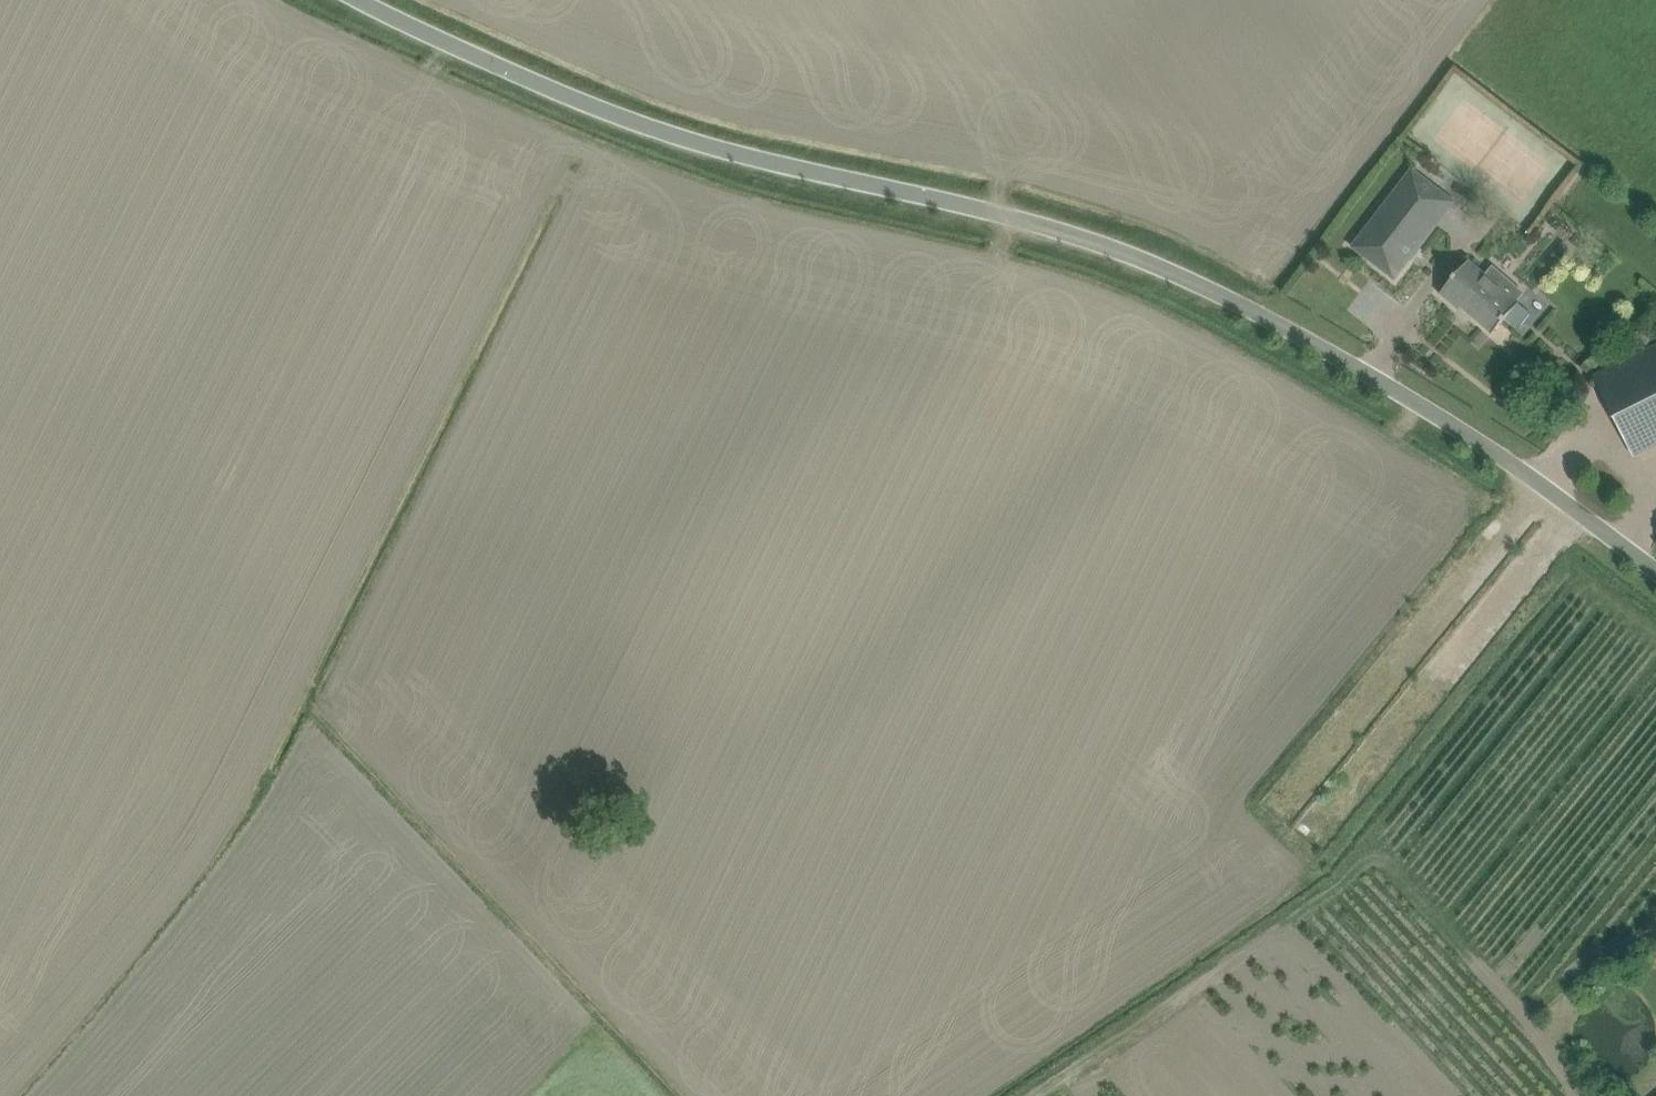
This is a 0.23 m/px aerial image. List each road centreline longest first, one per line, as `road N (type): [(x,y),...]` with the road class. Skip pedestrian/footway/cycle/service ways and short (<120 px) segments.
road 1 (unclassified): [(1655,568),(1466,433),(1227,295),(1051,231),(627,124),(361,0)]

